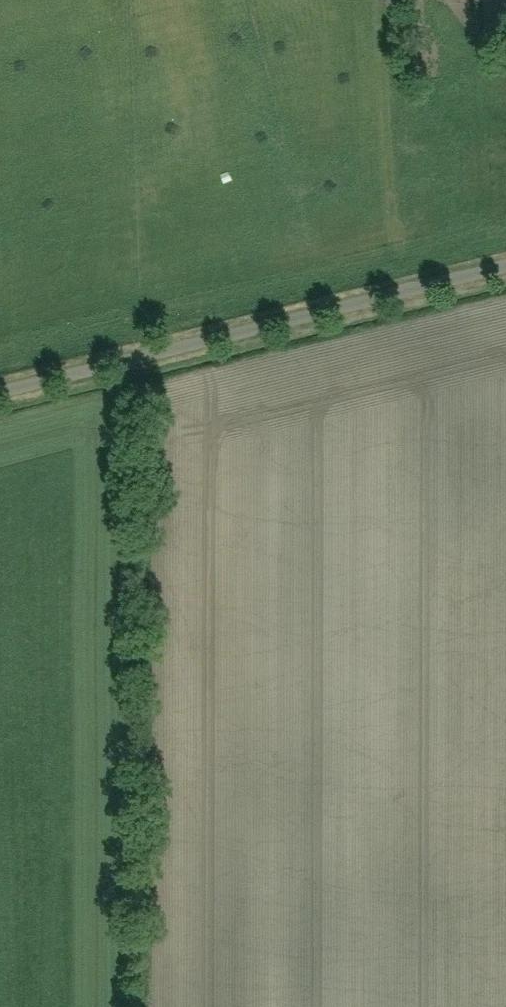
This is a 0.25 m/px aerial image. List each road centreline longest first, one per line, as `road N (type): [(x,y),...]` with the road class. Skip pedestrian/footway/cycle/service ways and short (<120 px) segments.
road 1 (residential): [(505,269),(0,394)]

